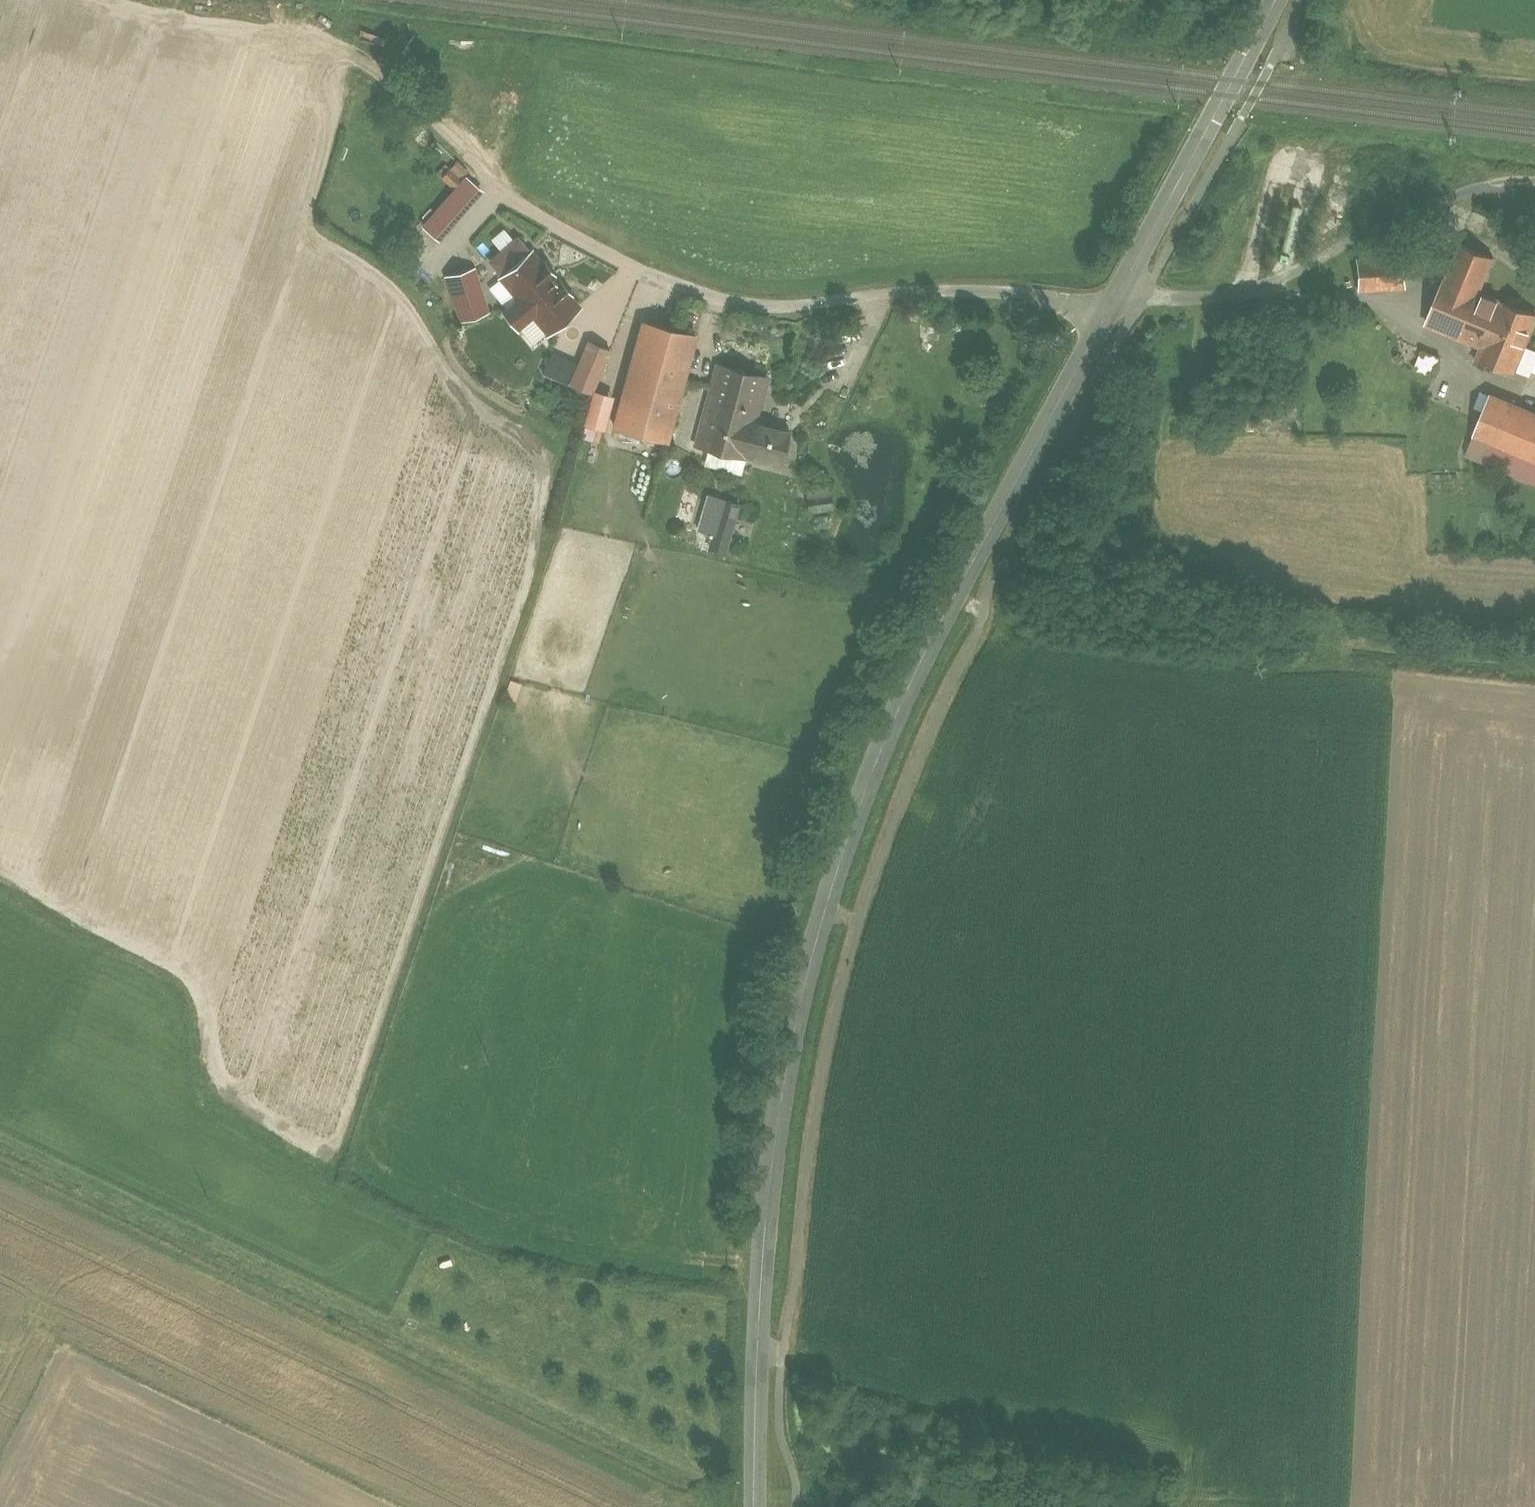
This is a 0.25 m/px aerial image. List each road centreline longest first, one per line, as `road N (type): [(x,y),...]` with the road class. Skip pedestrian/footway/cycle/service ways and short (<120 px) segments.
road 1 (tertiary): [(1105,316),(951,597),(867,784),(800,991),(757,1290),(755,1506)]
road 2 (unclassified): [(1105,316),(970,294),(741,308),(588,252),(501,202),(475,176)]
road 3 (tertiary): [(1269,0),(1105,316)]
road 4 (track): [(475,176),(407,101),(332,47),(192,0)]

